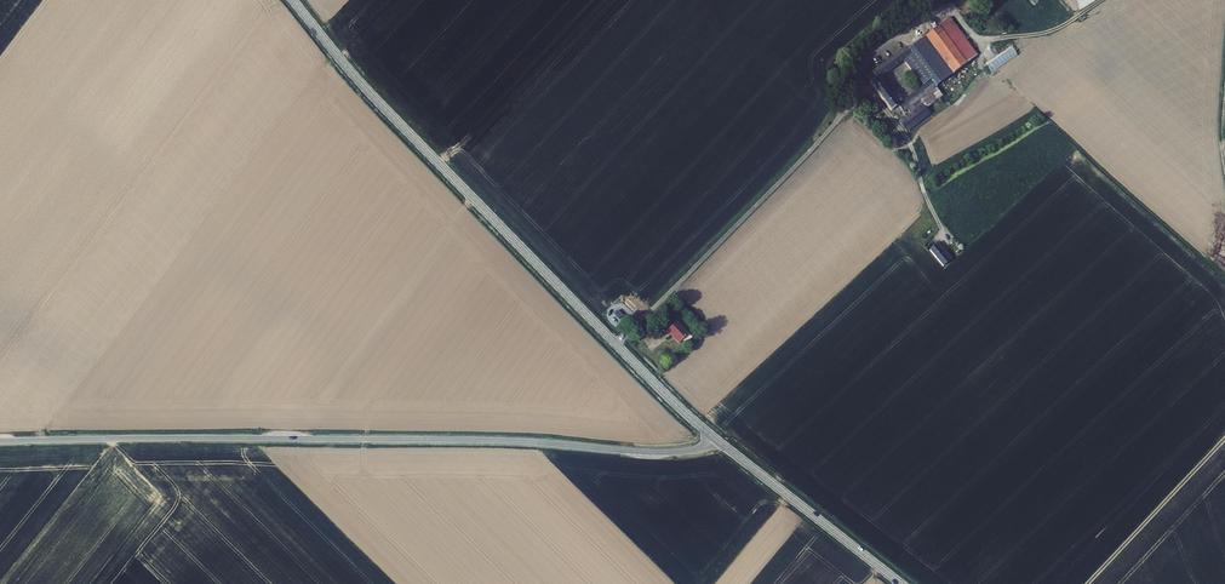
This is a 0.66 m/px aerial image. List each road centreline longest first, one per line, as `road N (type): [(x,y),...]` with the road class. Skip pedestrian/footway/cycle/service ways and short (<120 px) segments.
road 1 (tertiary): [(0,441),(431,439),(653,453),(698,449),(715,439)]
road 2 (secondary): [(292,0),(379,104),(715,439)]
road 3 (secondary): [(715,439),(901,583)]

